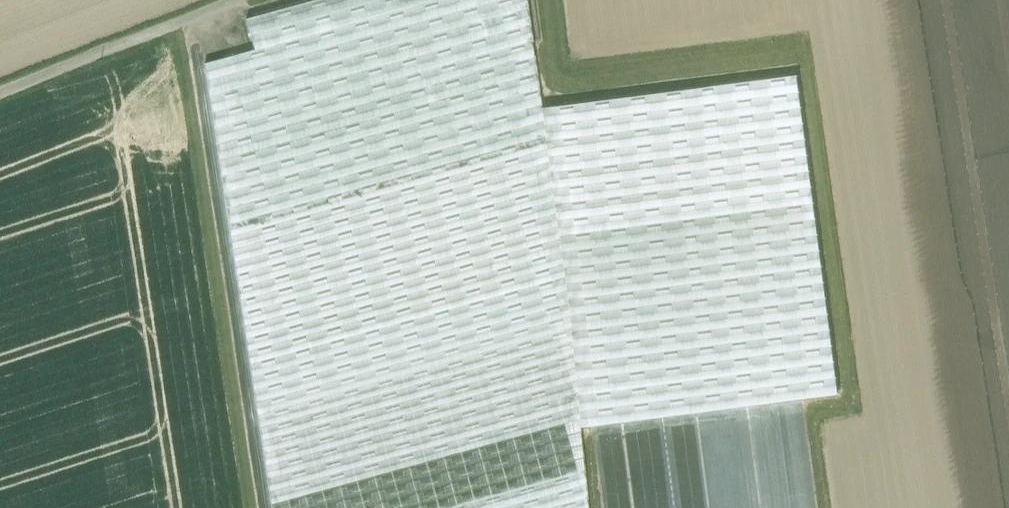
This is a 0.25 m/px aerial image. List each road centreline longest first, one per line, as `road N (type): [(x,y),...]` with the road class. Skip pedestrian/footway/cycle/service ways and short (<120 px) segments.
road 1 (track): [(0,88),(207,0)]

